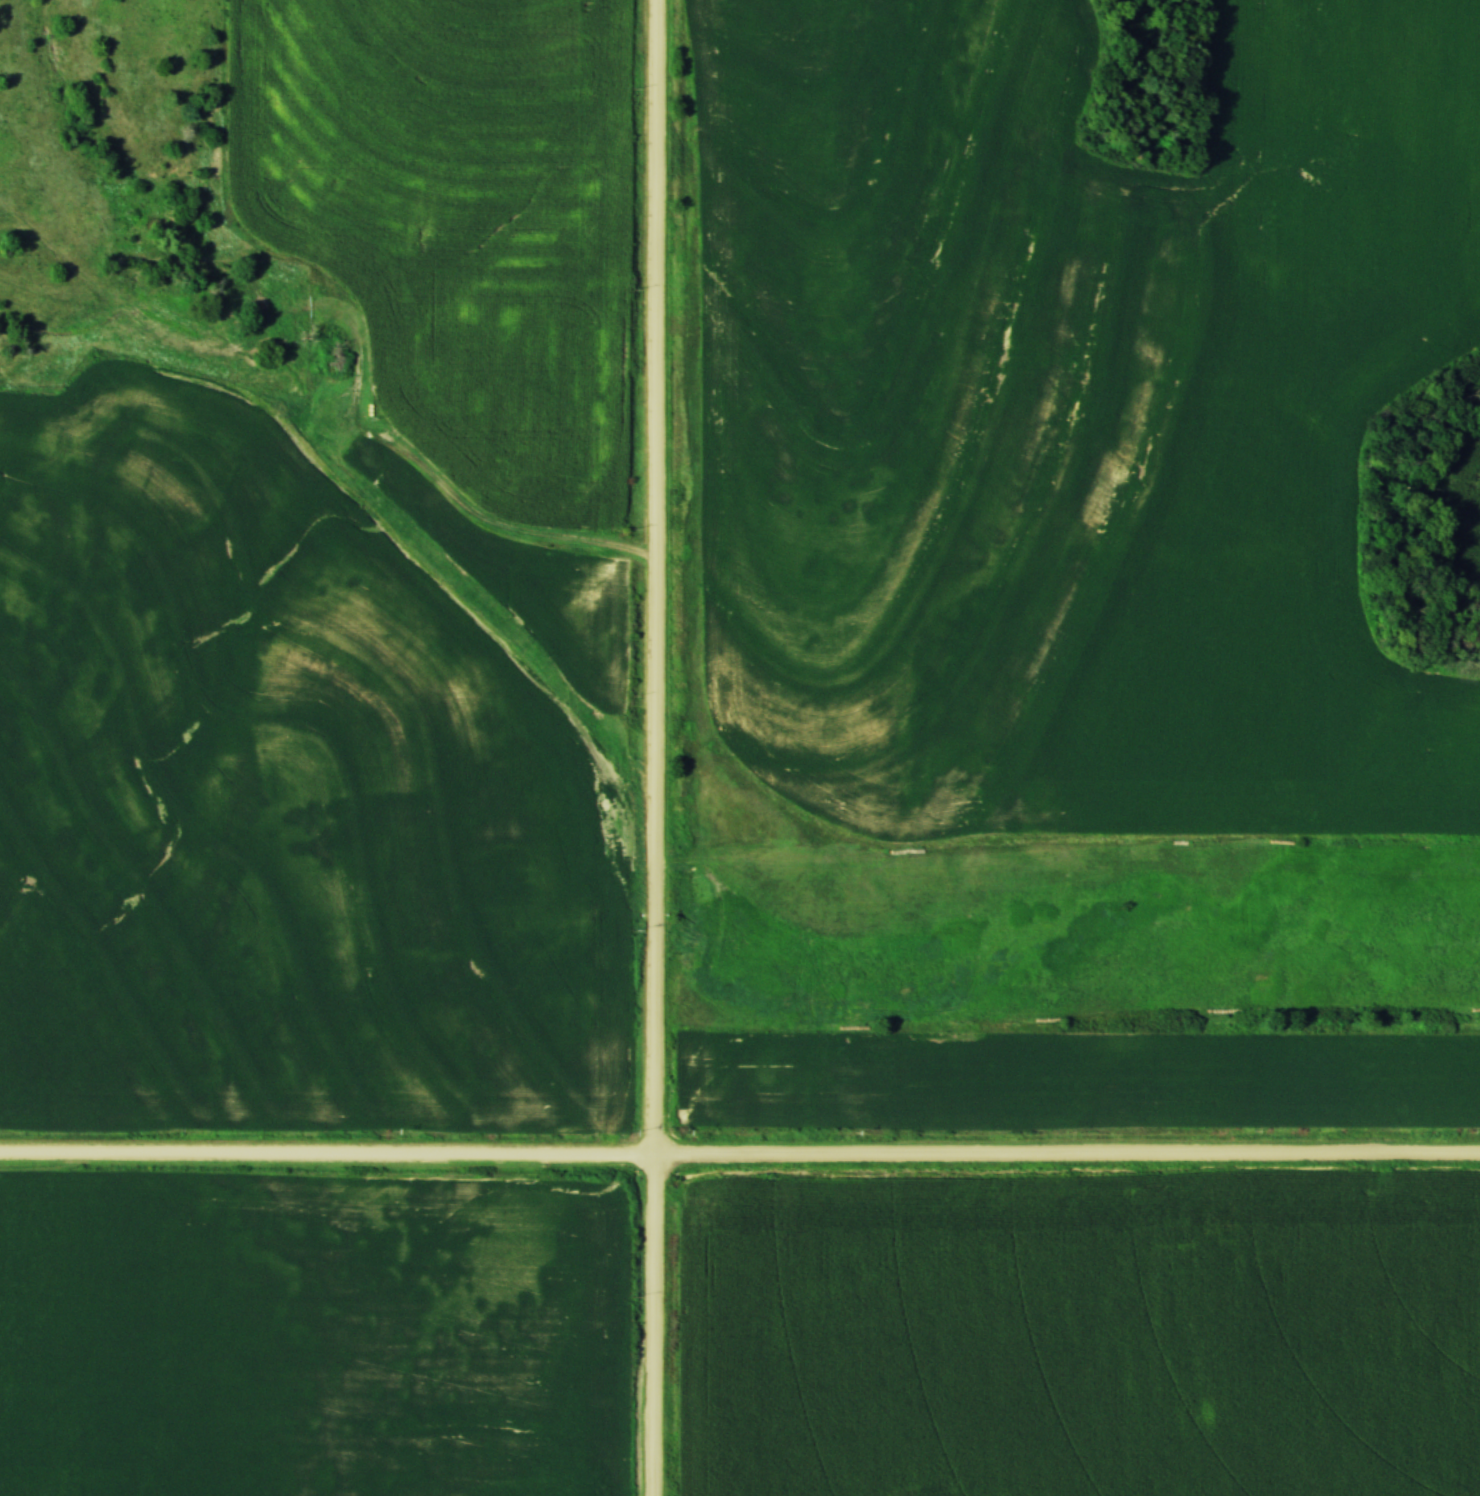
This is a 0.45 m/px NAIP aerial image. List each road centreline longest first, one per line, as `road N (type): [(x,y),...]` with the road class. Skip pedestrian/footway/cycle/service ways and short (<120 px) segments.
road 1 (tertiary): [(654,1495),(656,0)]
road 2 (tertiary): [(1479,1154),(0,1152)]

